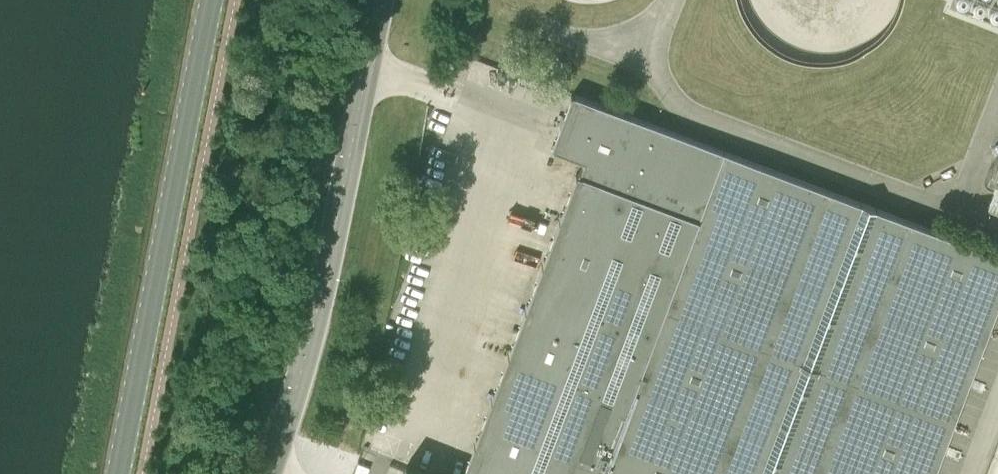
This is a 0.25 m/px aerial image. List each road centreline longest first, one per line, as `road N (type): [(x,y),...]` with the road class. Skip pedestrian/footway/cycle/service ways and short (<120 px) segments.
road 1 (unclassified): [(267,473),(339,256),(389,0)]
road 2 (tertiary): [(116,473),(213,0)]

